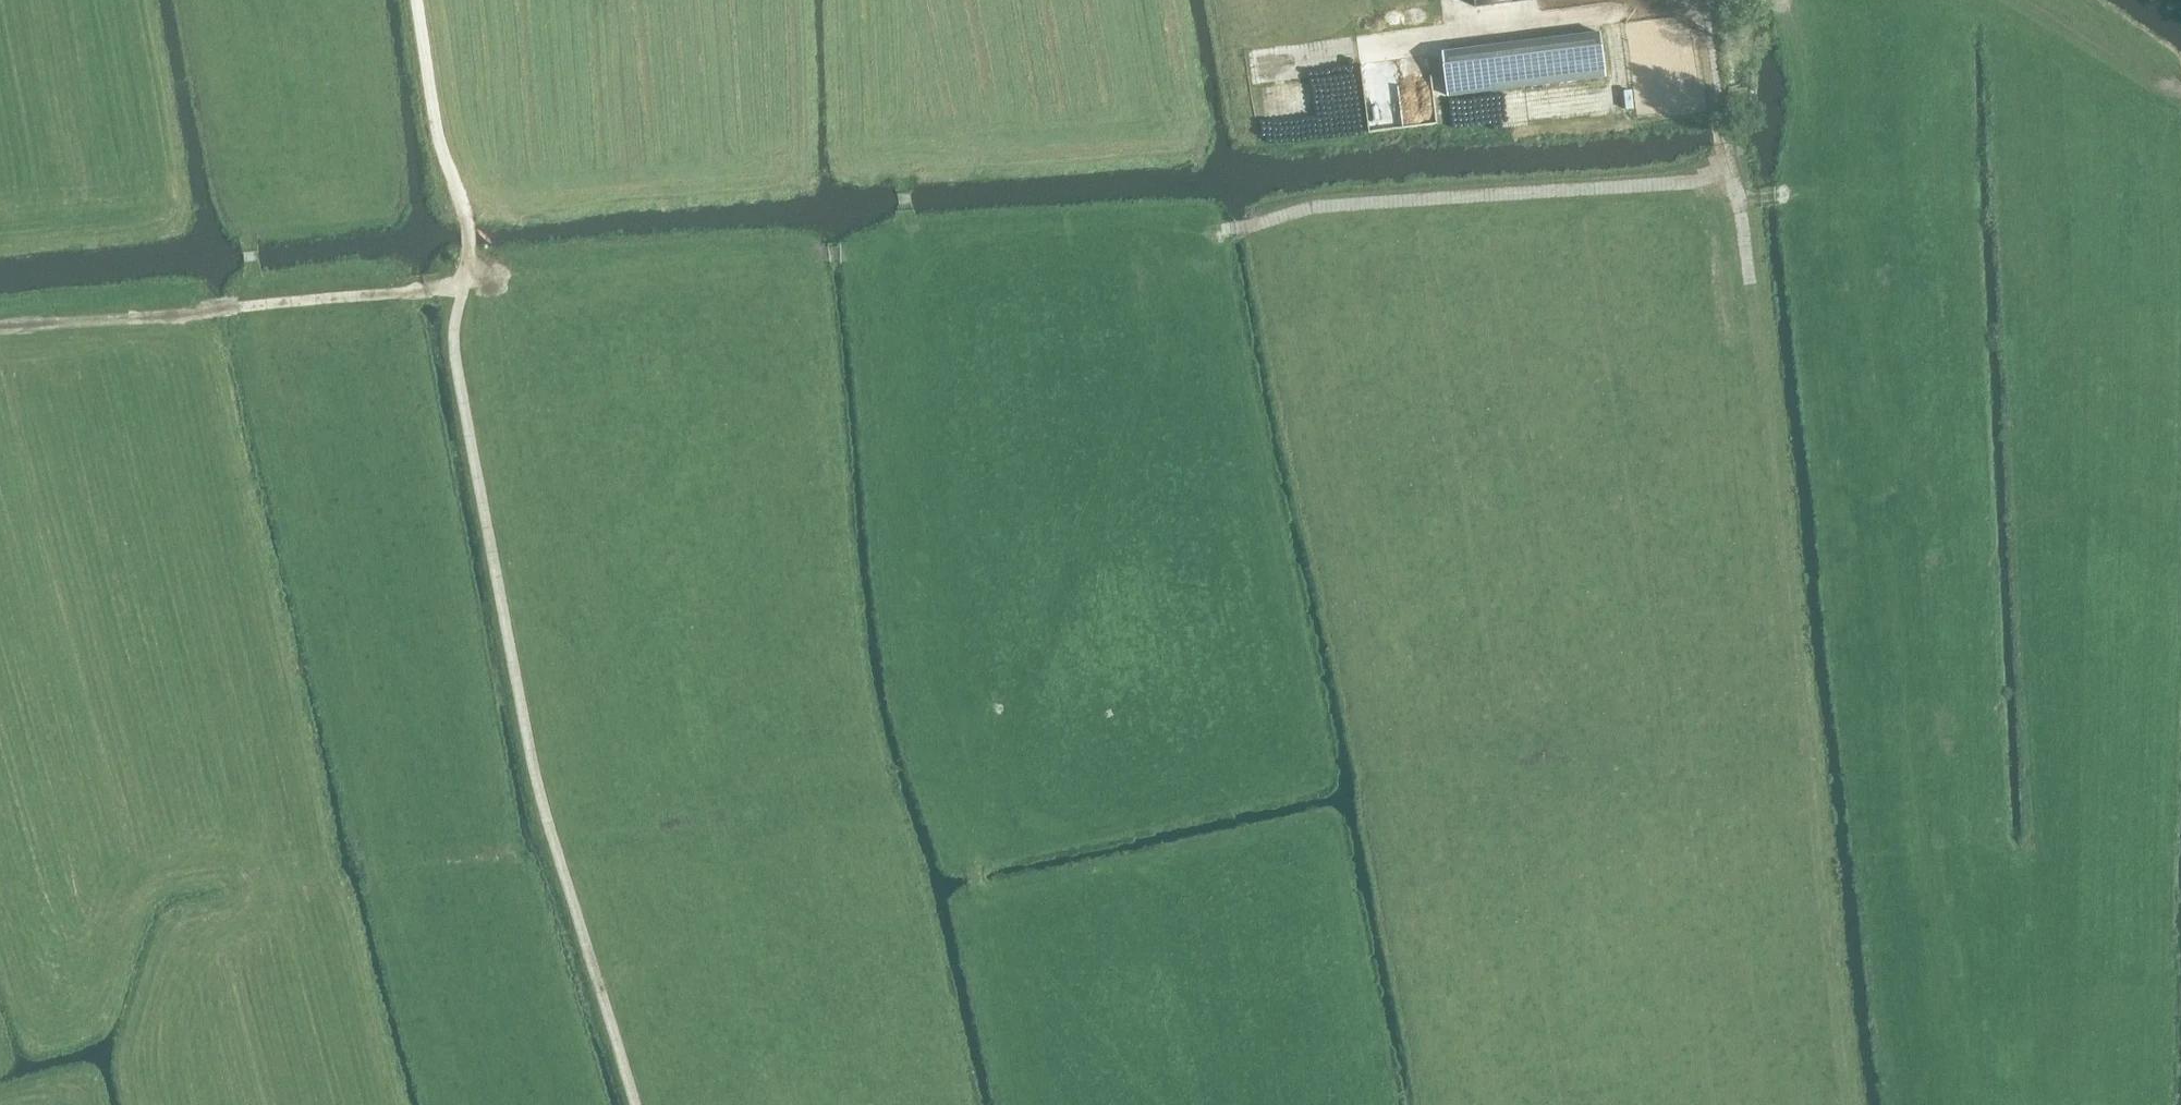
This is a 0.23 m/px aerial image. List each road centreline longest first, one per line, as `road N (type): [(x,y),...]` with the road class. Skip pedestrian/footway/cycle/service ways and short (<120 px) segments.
road 1 (track): [(257,304),(1225,233),(1335,208),(1730,177)]
road 2 (track): [(417,0),(434,105),(466,219),(459,357),(540,791),(635,1104)]
road 3 (track): [(1739,203),(1850,1104)]
road 4 (track): [(1702,14),(1672,8),(1457,32),(1452,0)]
road 5 (track): [(0,325),(257,304)]
road 6 (track): [(1702,14),(1721,146),(1739,203),(1793,194)]

